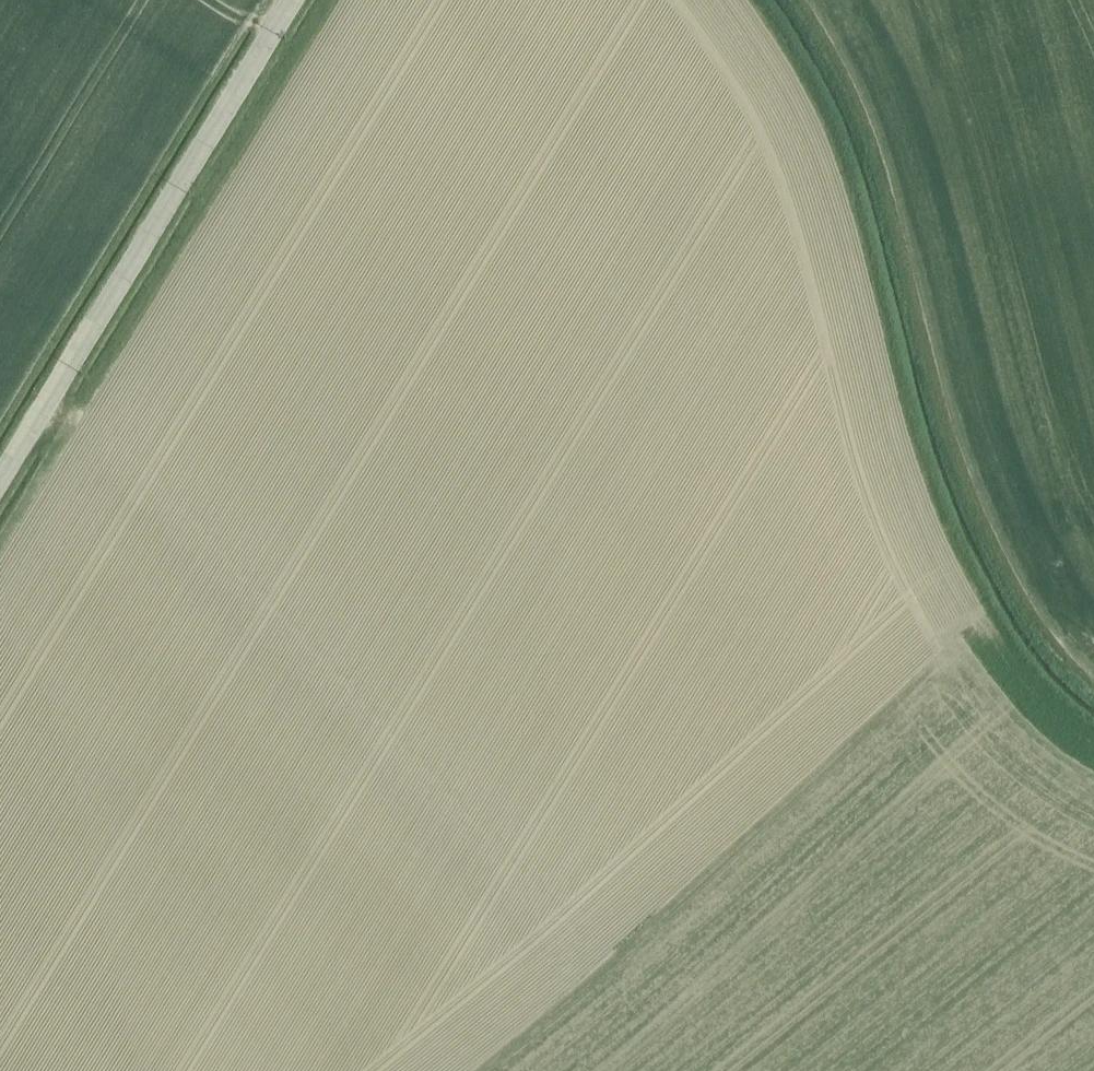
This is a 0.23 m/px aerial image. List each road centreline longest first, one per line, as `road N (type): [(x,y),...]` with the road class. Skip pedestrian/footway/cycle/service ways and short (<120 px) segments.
road 1 (tertiary): [(0,488),(295,0)]

